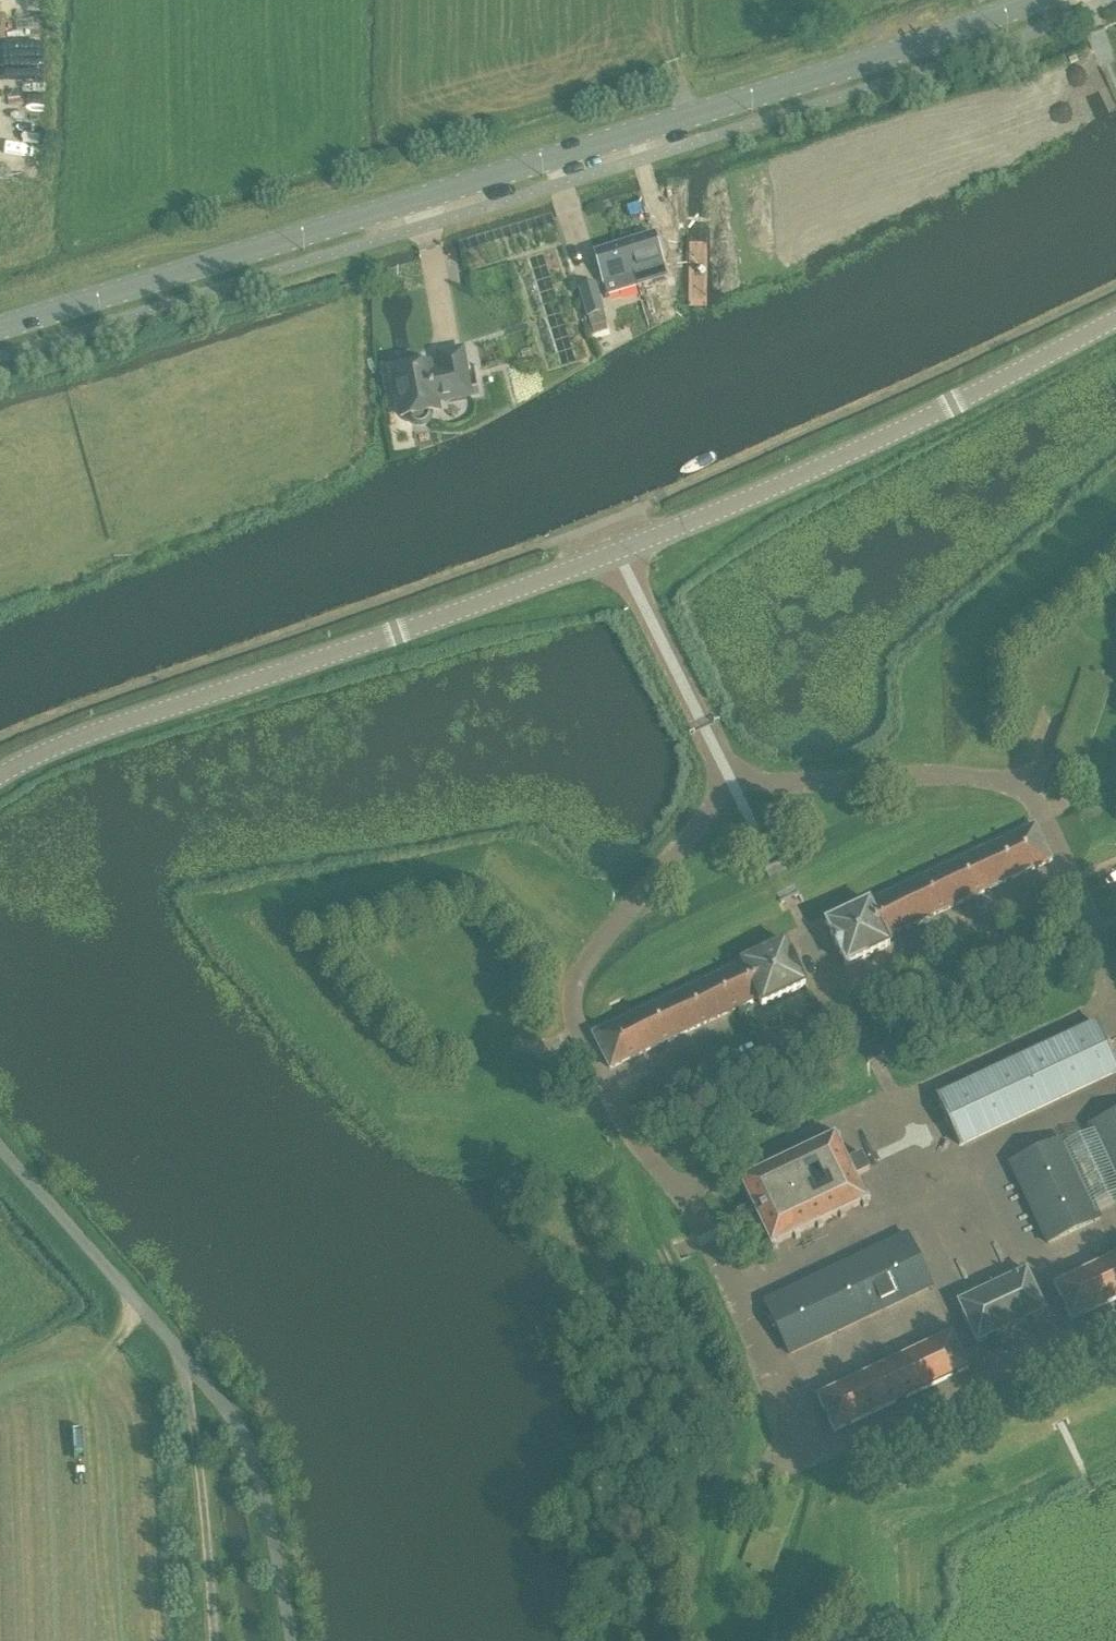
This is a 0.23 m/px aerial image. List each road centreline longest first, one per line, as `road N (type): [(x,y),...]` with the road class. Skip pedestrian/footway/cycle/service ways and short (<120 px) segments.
road 1 (tertiary): [(0,778),(115,727),(620,552),(865,446),(1115,320)]
road 2 (secondary): [(0,331),(724,108),(1036,0)]
road 3 (unclassified): [(291,1640),(251,1452),(184,1355),(0,1146)]
road 4 (track): [(659,0),(686,119)]

